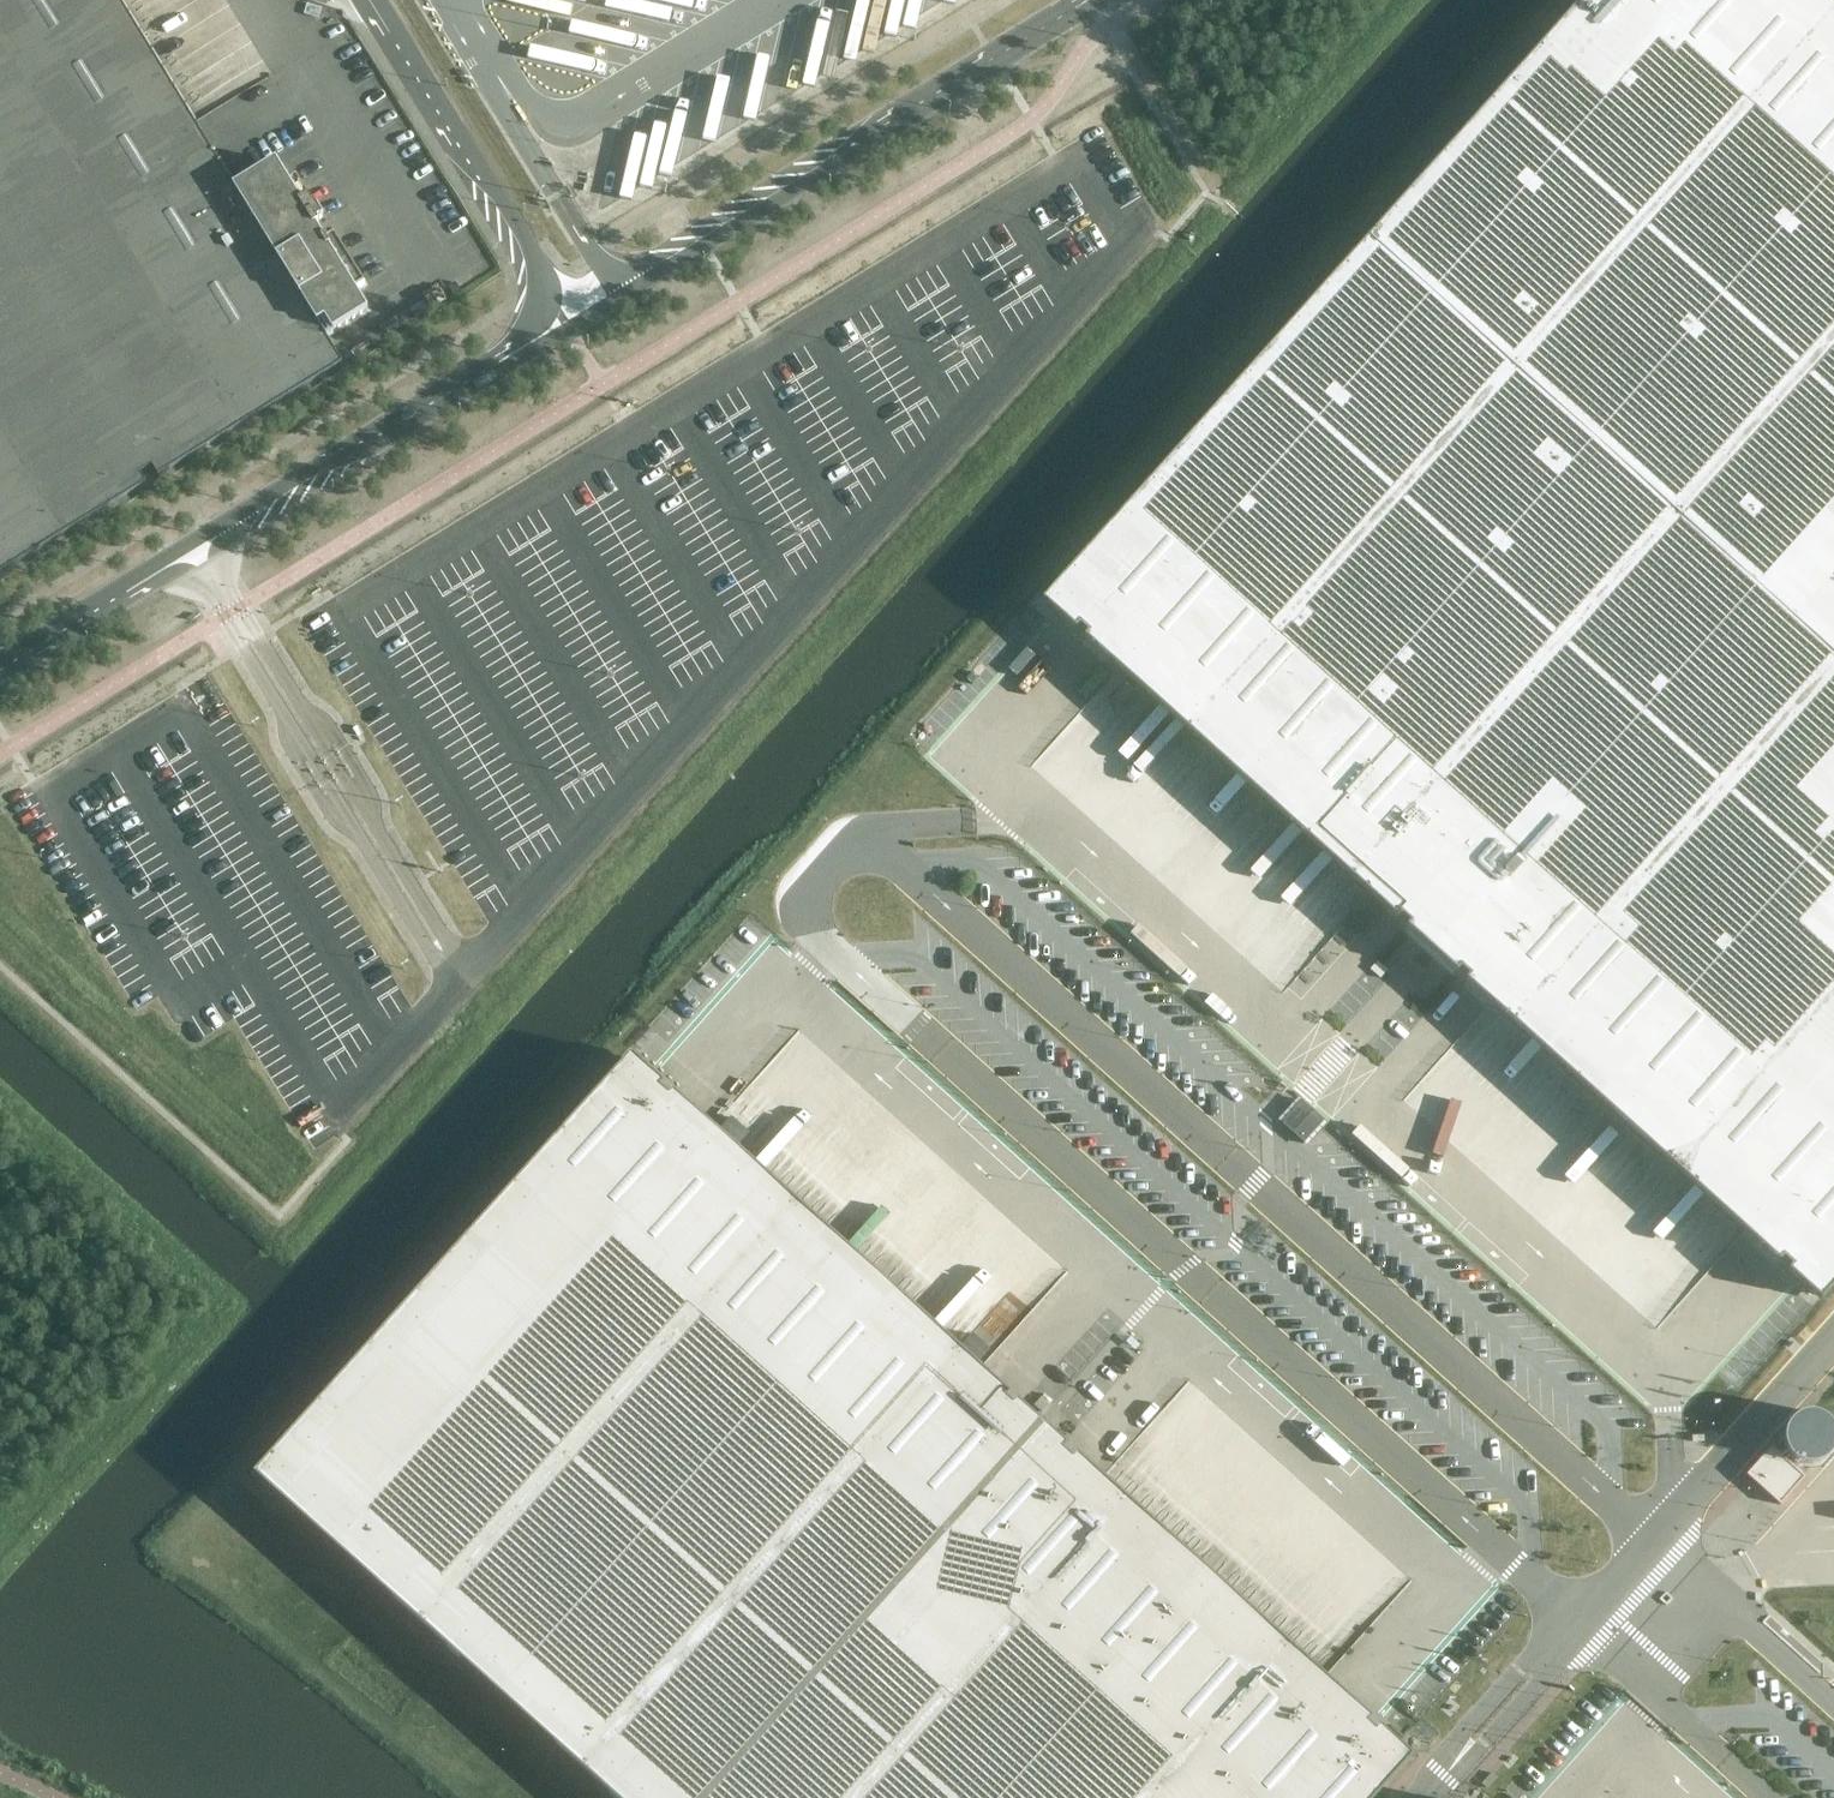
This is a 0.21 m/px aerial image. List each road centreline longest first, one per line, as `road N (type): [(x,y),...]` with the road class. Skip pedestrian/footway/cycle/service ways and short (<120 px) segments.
road 1 (unclassified): [(1579,1622),(829,948),(808,906),(822,868),(858,850),(903,867),(1653,1540)]
road 2 (tertiary): [(534,341),(1088,0)]
road 3 (tertiary): [(0,660),(534,341)]
road 4 (unclassified): [(534,341),(536,293),(527,257),(370,0)]
road 5 (unclassified): [(1653,1540),(1833,1338)]
road 6 (unclassified): [(1768,1797),(1579,1622)]
road 7 (unclassified): [(1653,1540),(1833,1702)]
road 8 (unclassified): [(1562,1641),(1522,1665),(1468,1725),(1445,1775)]
road 9 (unclassified): [(1445,1775),(1540,1682),(1562,1641)]

